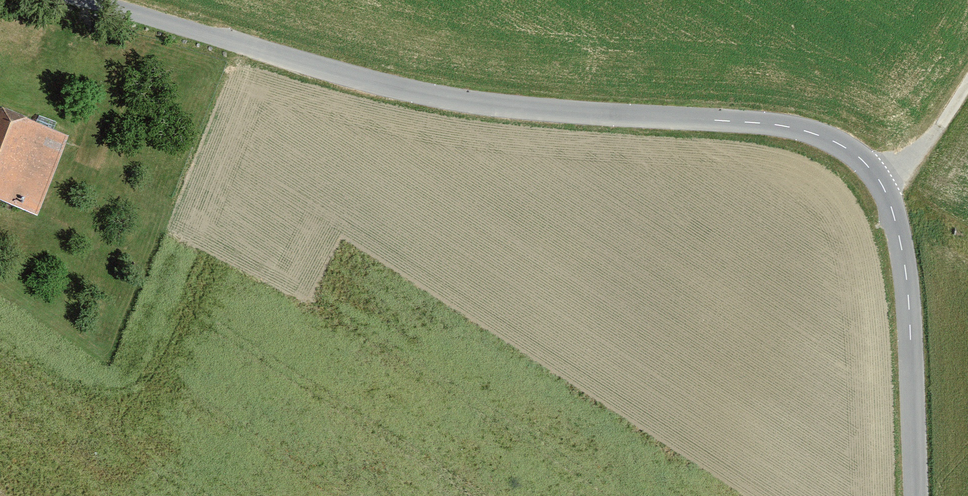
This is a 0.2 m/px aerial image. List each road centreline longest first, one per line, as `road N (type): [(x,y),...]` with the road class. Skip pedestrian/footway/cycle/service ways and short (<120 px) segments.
road 1 (unclassified): [(911,495),(904,251),(893,190),(851,156),(780,130),(546,121),(321,76)]
road 2 (residential): [(321,76),(44,0)]

